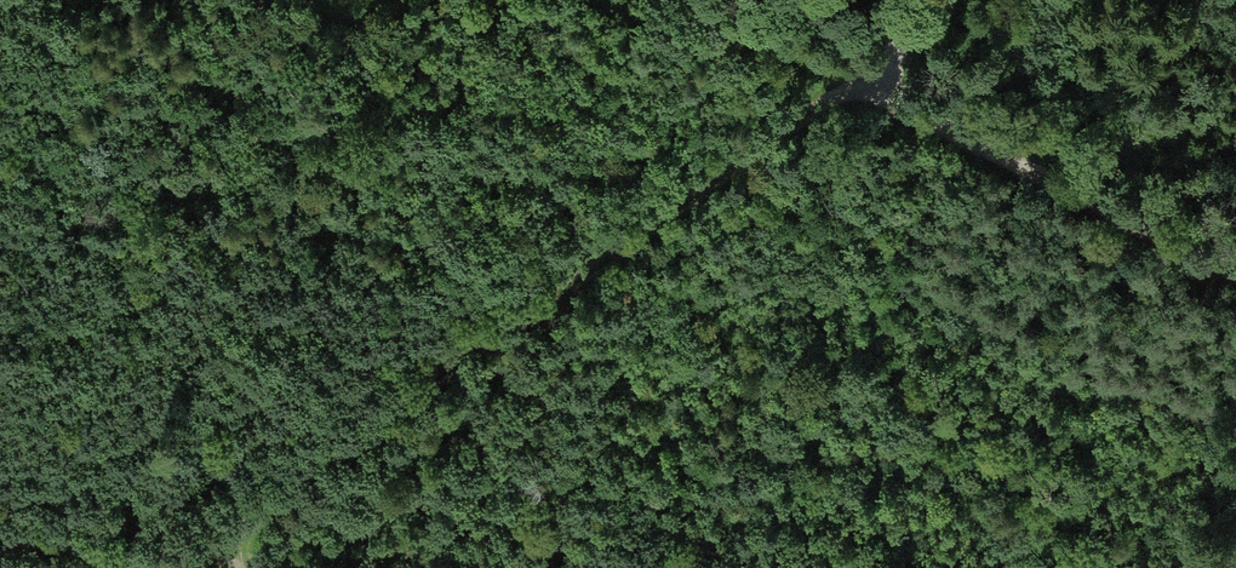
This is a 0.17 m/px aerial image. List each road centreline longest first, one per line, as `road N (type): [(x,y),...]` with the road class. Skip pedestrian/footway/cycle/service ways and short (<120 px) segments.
road 1 (track): [(224,540),(879,88)]
road 2 (track): [(1235,271),(879,88)]
road 3 (track): [(879,88),(680,0)]
road 4 (track): [(146,567),(0,535)]

